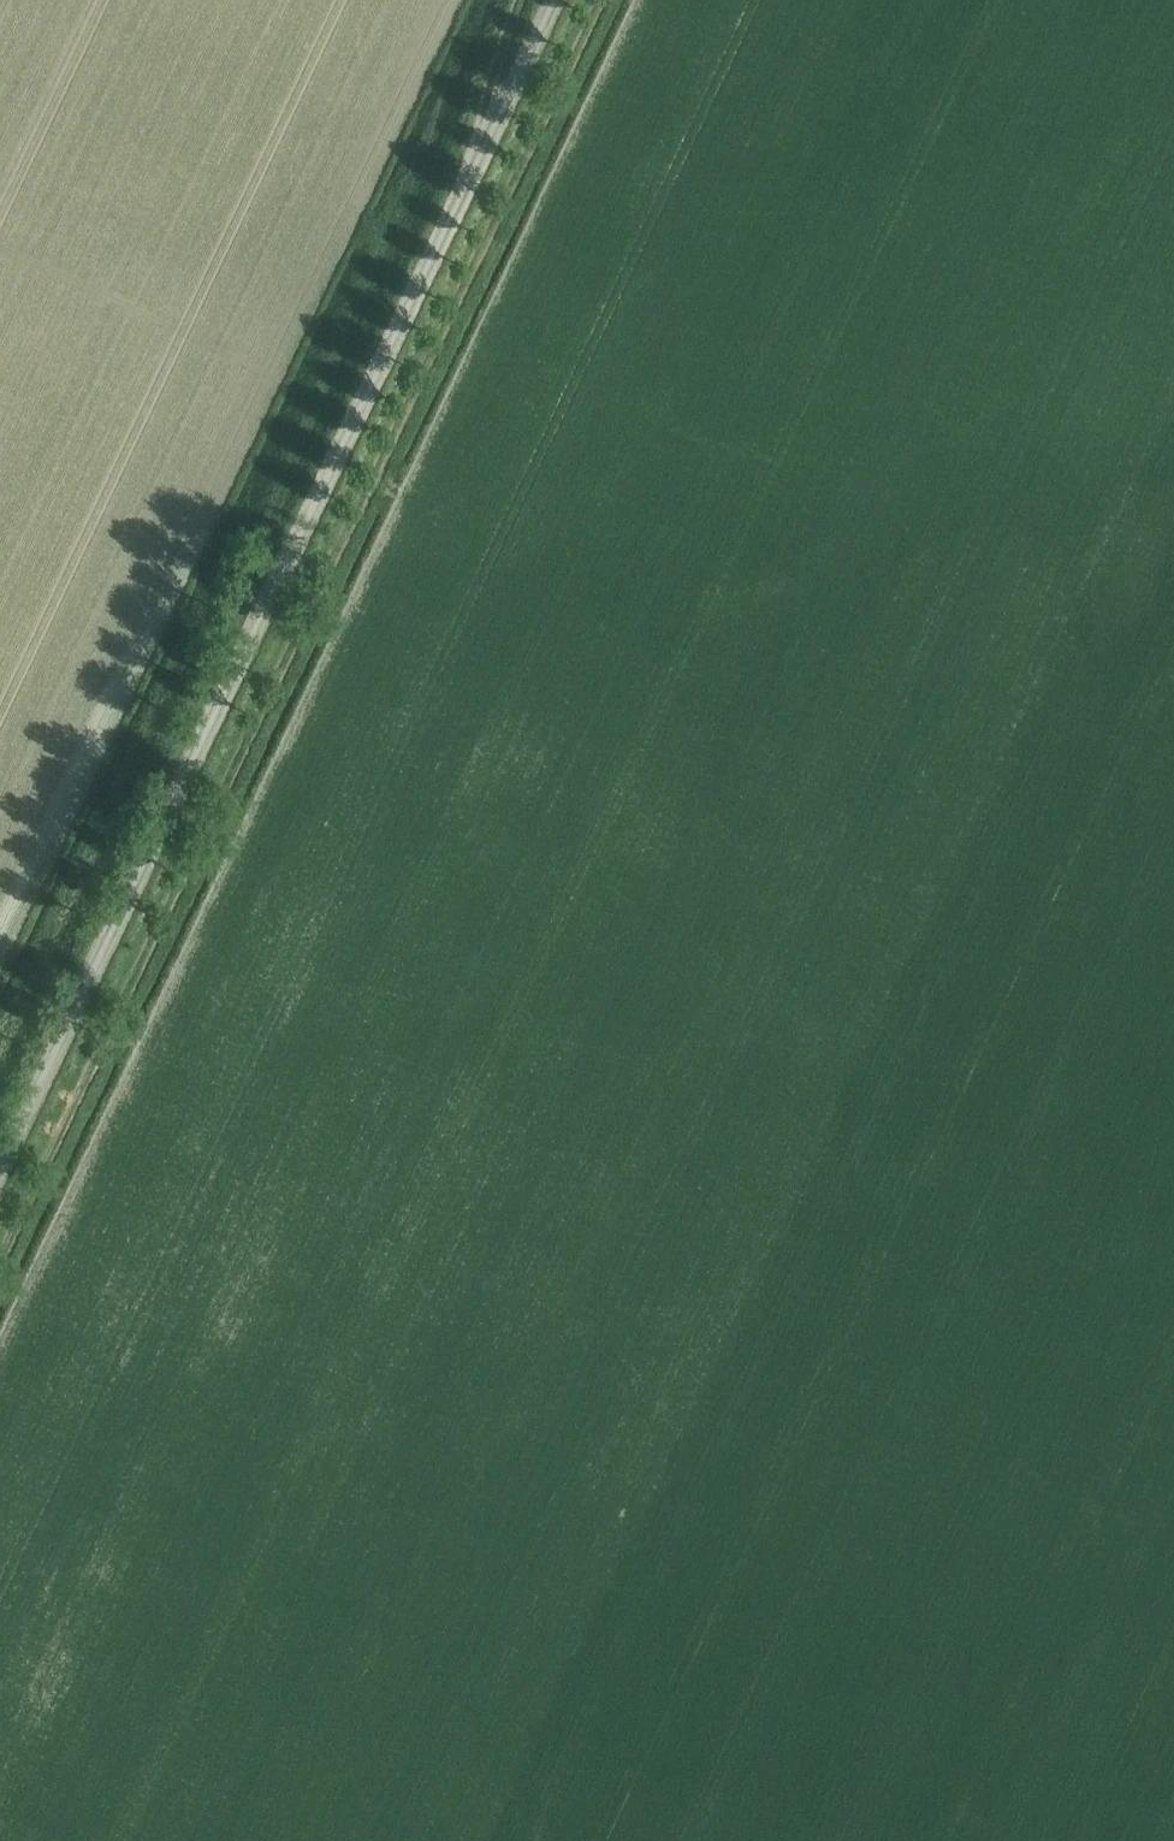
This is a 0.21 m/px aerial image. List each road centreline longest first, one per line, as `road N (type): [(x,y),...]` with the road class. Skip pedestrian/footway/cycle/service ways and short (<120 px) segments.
road 1 (unclassified): [(0,1157),(490,125)]
road 2 (unclassified): [(490,125),(550,0)]
road 3 (unclassified): [(490,125),(485,85),(519,0)]

